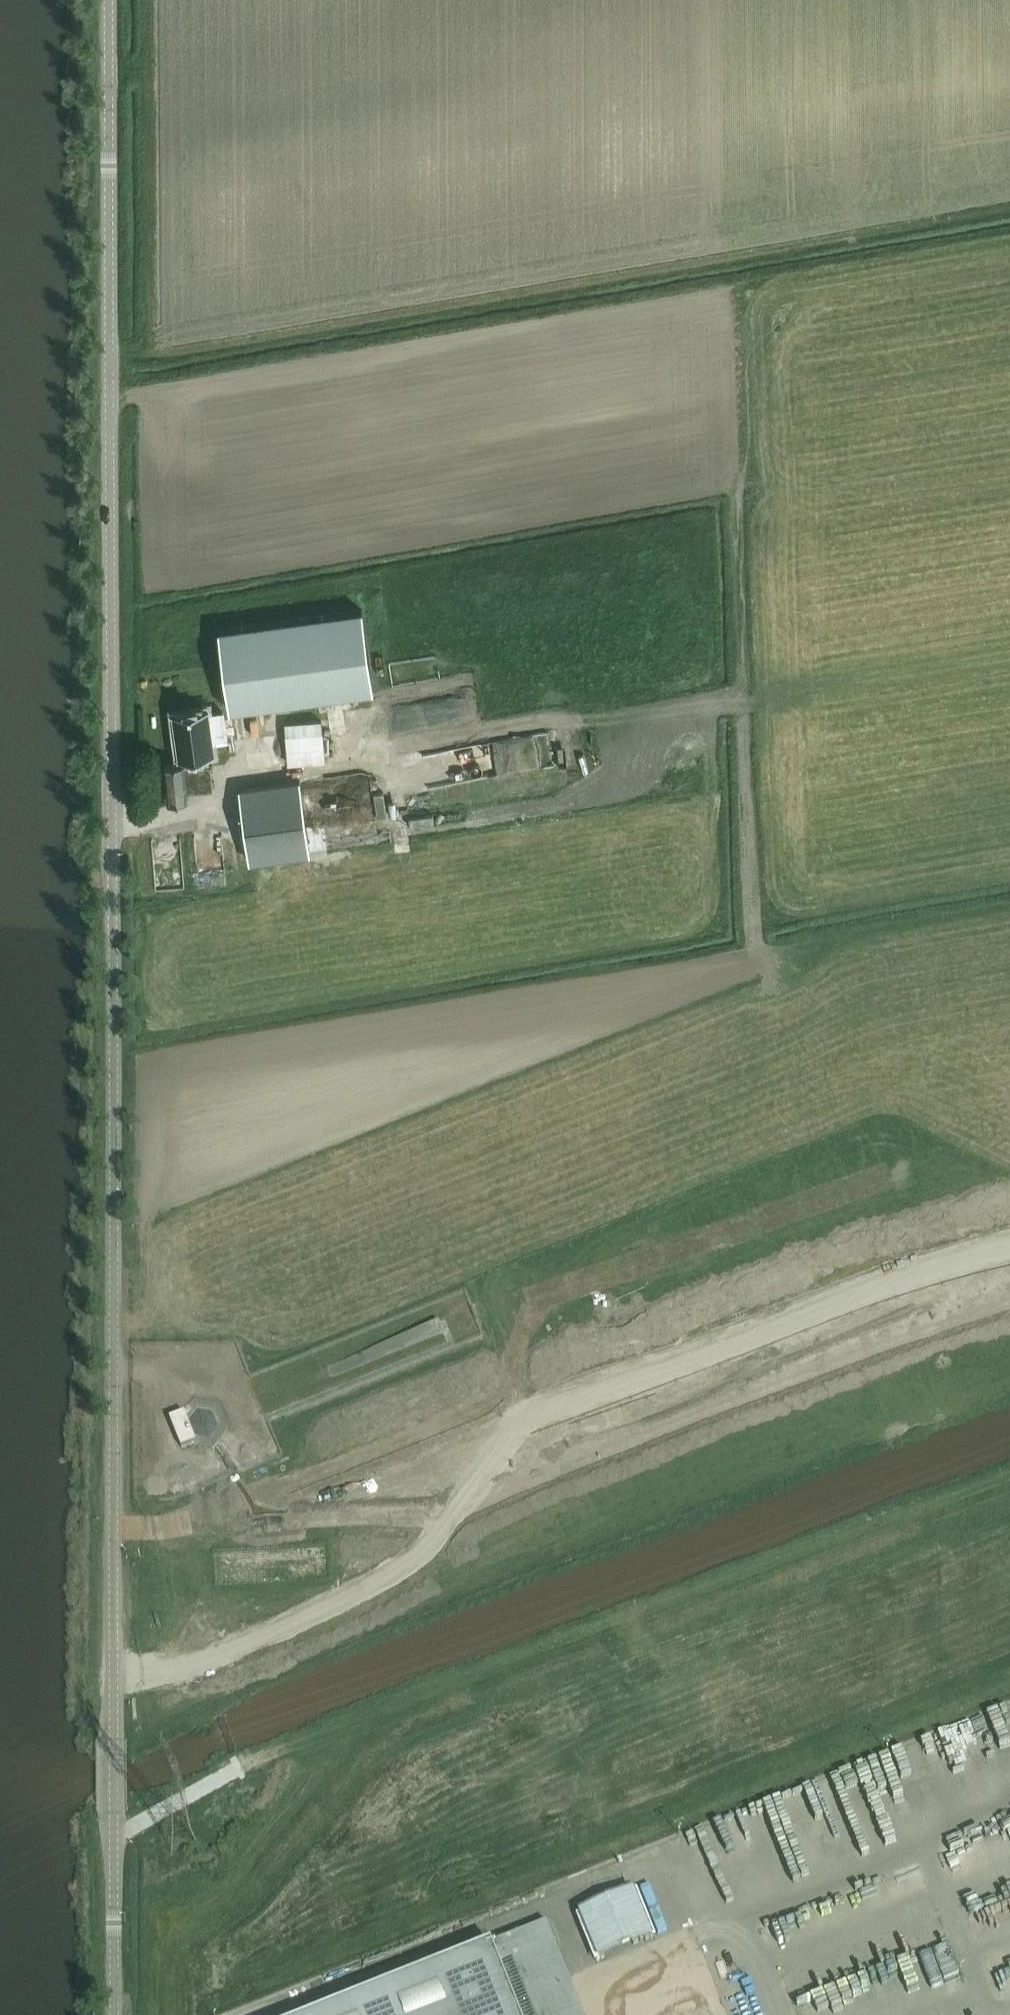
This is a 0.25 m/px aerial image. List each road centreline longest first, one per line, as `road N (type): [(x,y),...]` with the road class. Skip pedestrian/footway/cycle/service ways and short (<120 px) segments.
road 1 (unclassified): [(113,2014),(106,0)]

